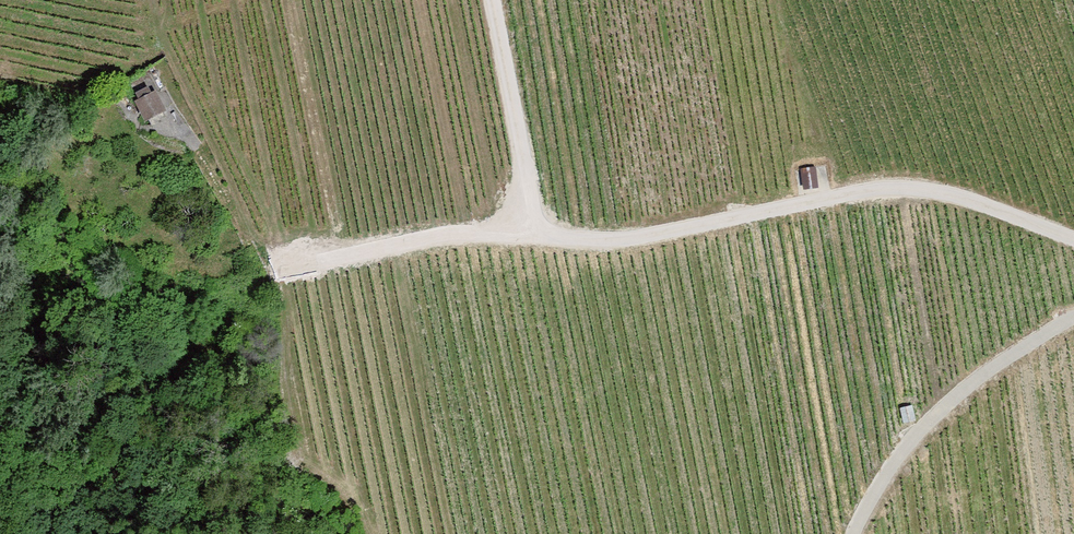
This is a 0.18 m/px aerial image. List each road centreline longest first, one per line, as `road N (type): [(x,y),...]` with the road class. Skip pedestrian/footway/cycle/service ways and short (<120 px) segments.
road 1 (track): [(1073,237),(905,179),(656,227),(531,236),(467,231),(280,270)]
road 2 (track): [(1073,316),(938,405),(857,533)]
road 3 (track): [(531,236),(494,0)]

